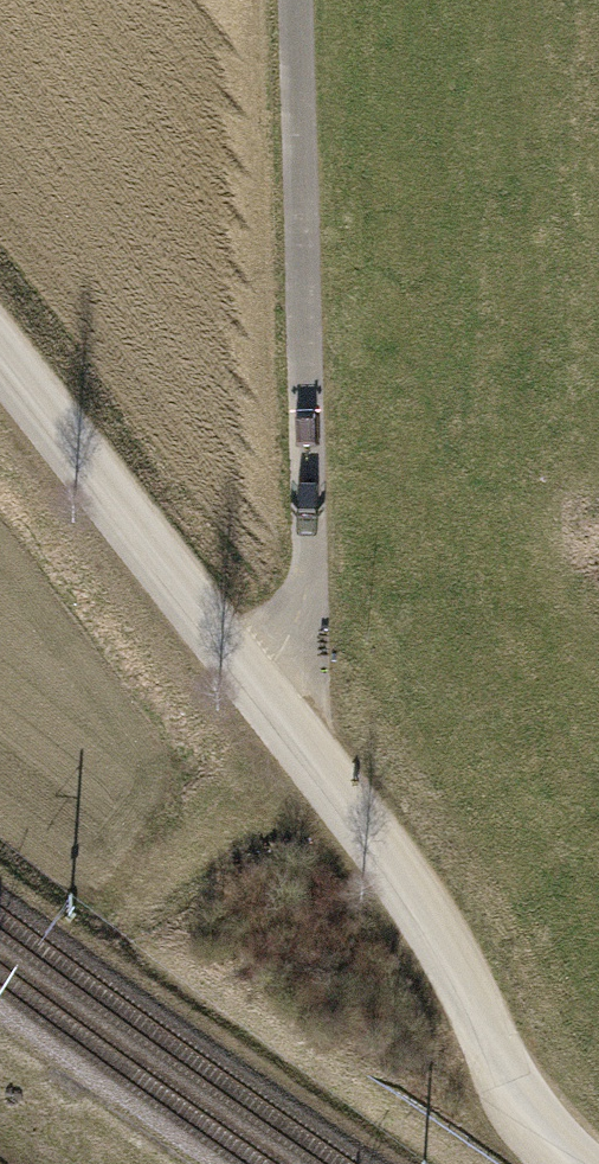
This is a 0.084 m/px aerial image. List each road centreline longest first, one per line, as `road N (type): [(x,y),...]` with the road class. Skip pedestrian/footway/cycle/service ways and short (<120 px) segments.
road 1 (track): [(297,734),(313,574),(296,0)]
road 2 (track): [(576,1163),(521,1105),(439,936),(354,799),(297,734)]
road 3 (track): [(297,734),(0,344)]

